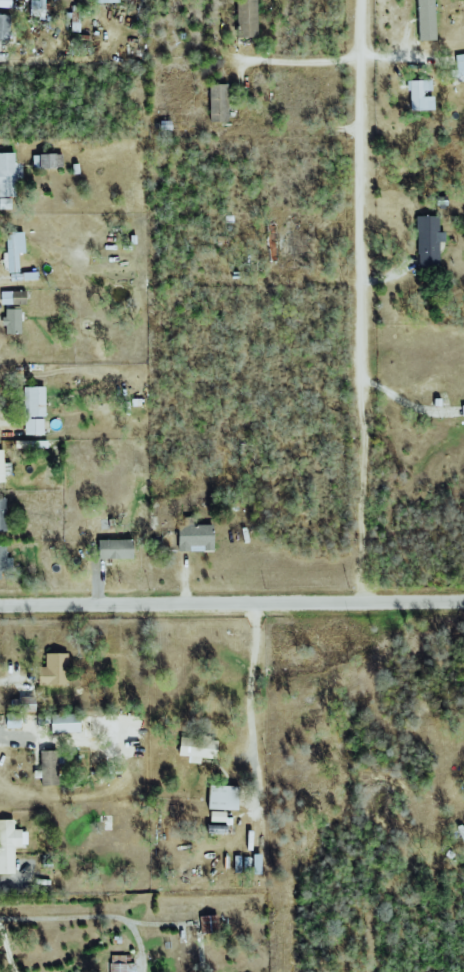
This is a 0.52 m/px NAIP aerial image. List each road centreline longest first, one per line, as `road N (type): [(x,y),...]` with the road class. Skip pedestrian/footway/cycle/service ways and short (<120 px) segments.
road 1 (residential): [(360,0),(367,603)]
road 2 (residential): [(0,609),(463,601)]

